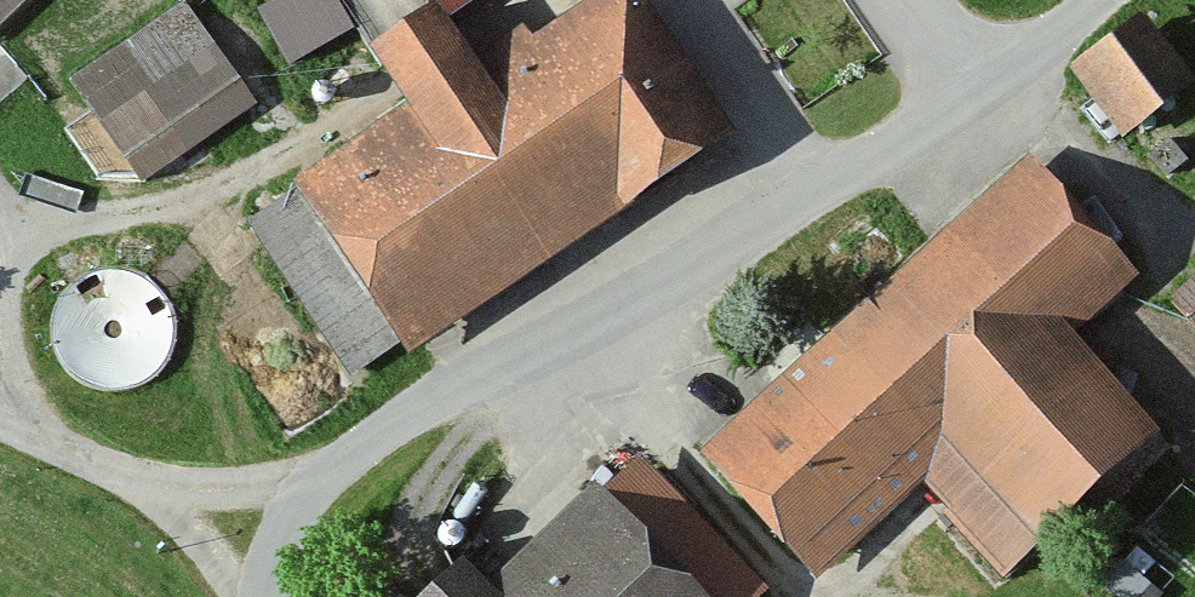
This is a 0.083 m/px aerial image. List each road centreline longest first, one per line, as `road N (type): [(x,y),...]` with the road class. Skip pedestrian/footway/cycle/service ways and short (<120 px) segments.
road 1 (unclassified): [(310,482),(961,96),(1096,0)]
road 2 (residential): [(139,486),(230,493),(310,482)]
road 3 (residential): [(139,486),(0,424)]
road 4 (residential): [(240,596),(139,486)]
road 5 (unclassified): [(265,596),(310,482)]

